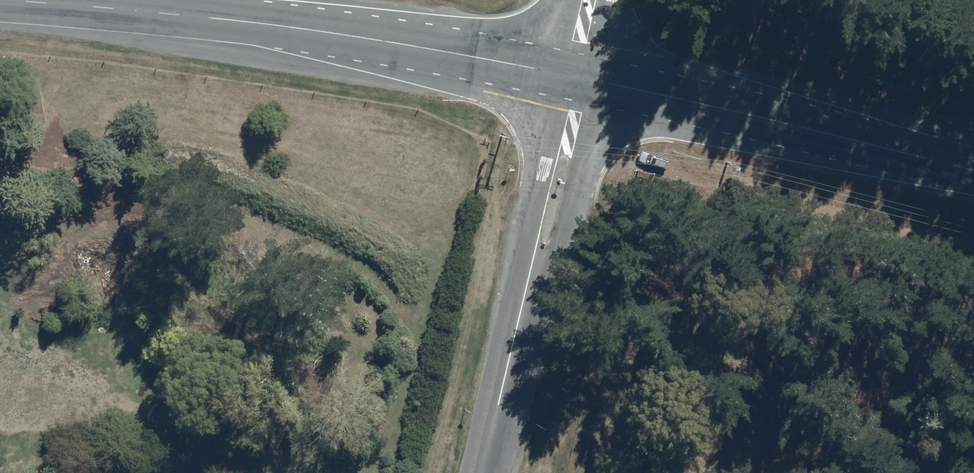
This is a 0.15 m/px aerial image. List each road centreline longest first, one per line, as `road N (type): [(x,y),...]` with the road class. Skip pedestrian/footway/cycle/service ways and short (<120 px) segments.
road 1 (secondary): [(573,74),(299,27),(21,0)]
road 2 (secondary): [(973,170),(573,74)]
road 3 (unclassified): [(573,74),(480,472)]

